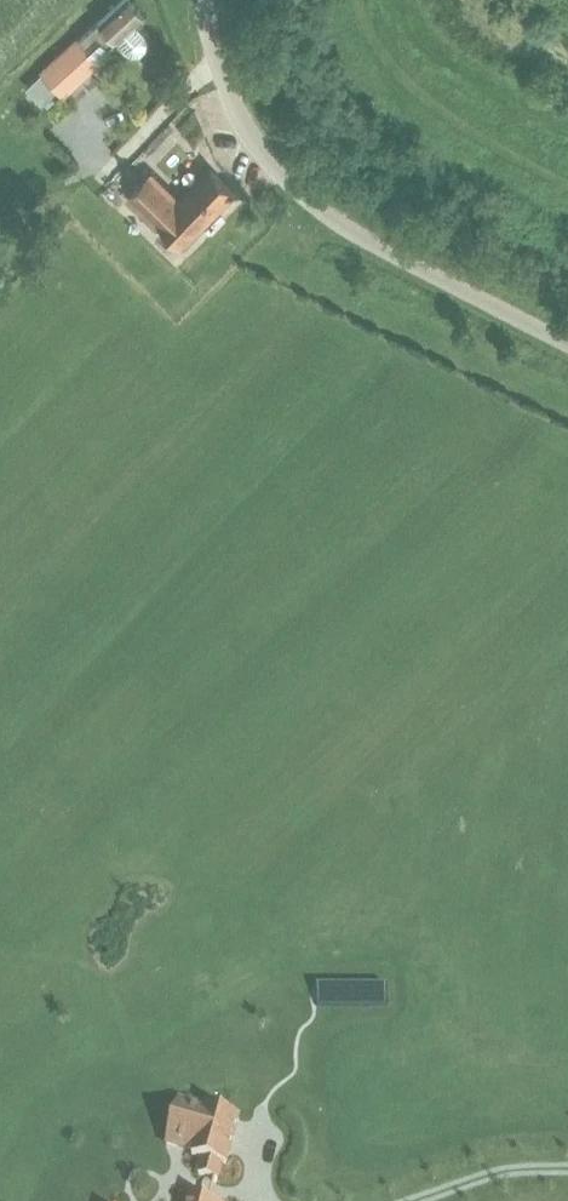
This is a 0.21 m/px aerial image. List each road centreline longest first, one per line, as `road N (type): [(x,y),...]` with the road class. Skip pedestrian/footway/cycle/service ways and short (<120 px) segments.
road 1 (unclassified): [(567,346),(311,203),(238,114),(214,49),(209,0)]

